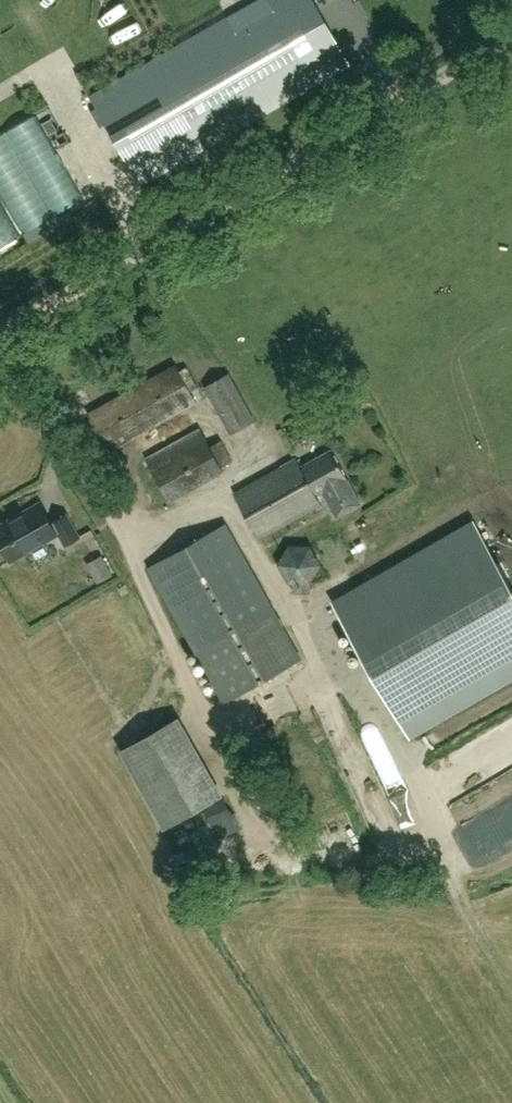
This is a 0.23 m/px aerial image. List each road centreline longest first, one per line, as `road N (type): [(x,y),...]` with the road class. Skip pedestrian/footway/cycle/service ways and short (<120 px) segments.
road 1 (unclassified): [(0,347),(35,319),(511,41)]

